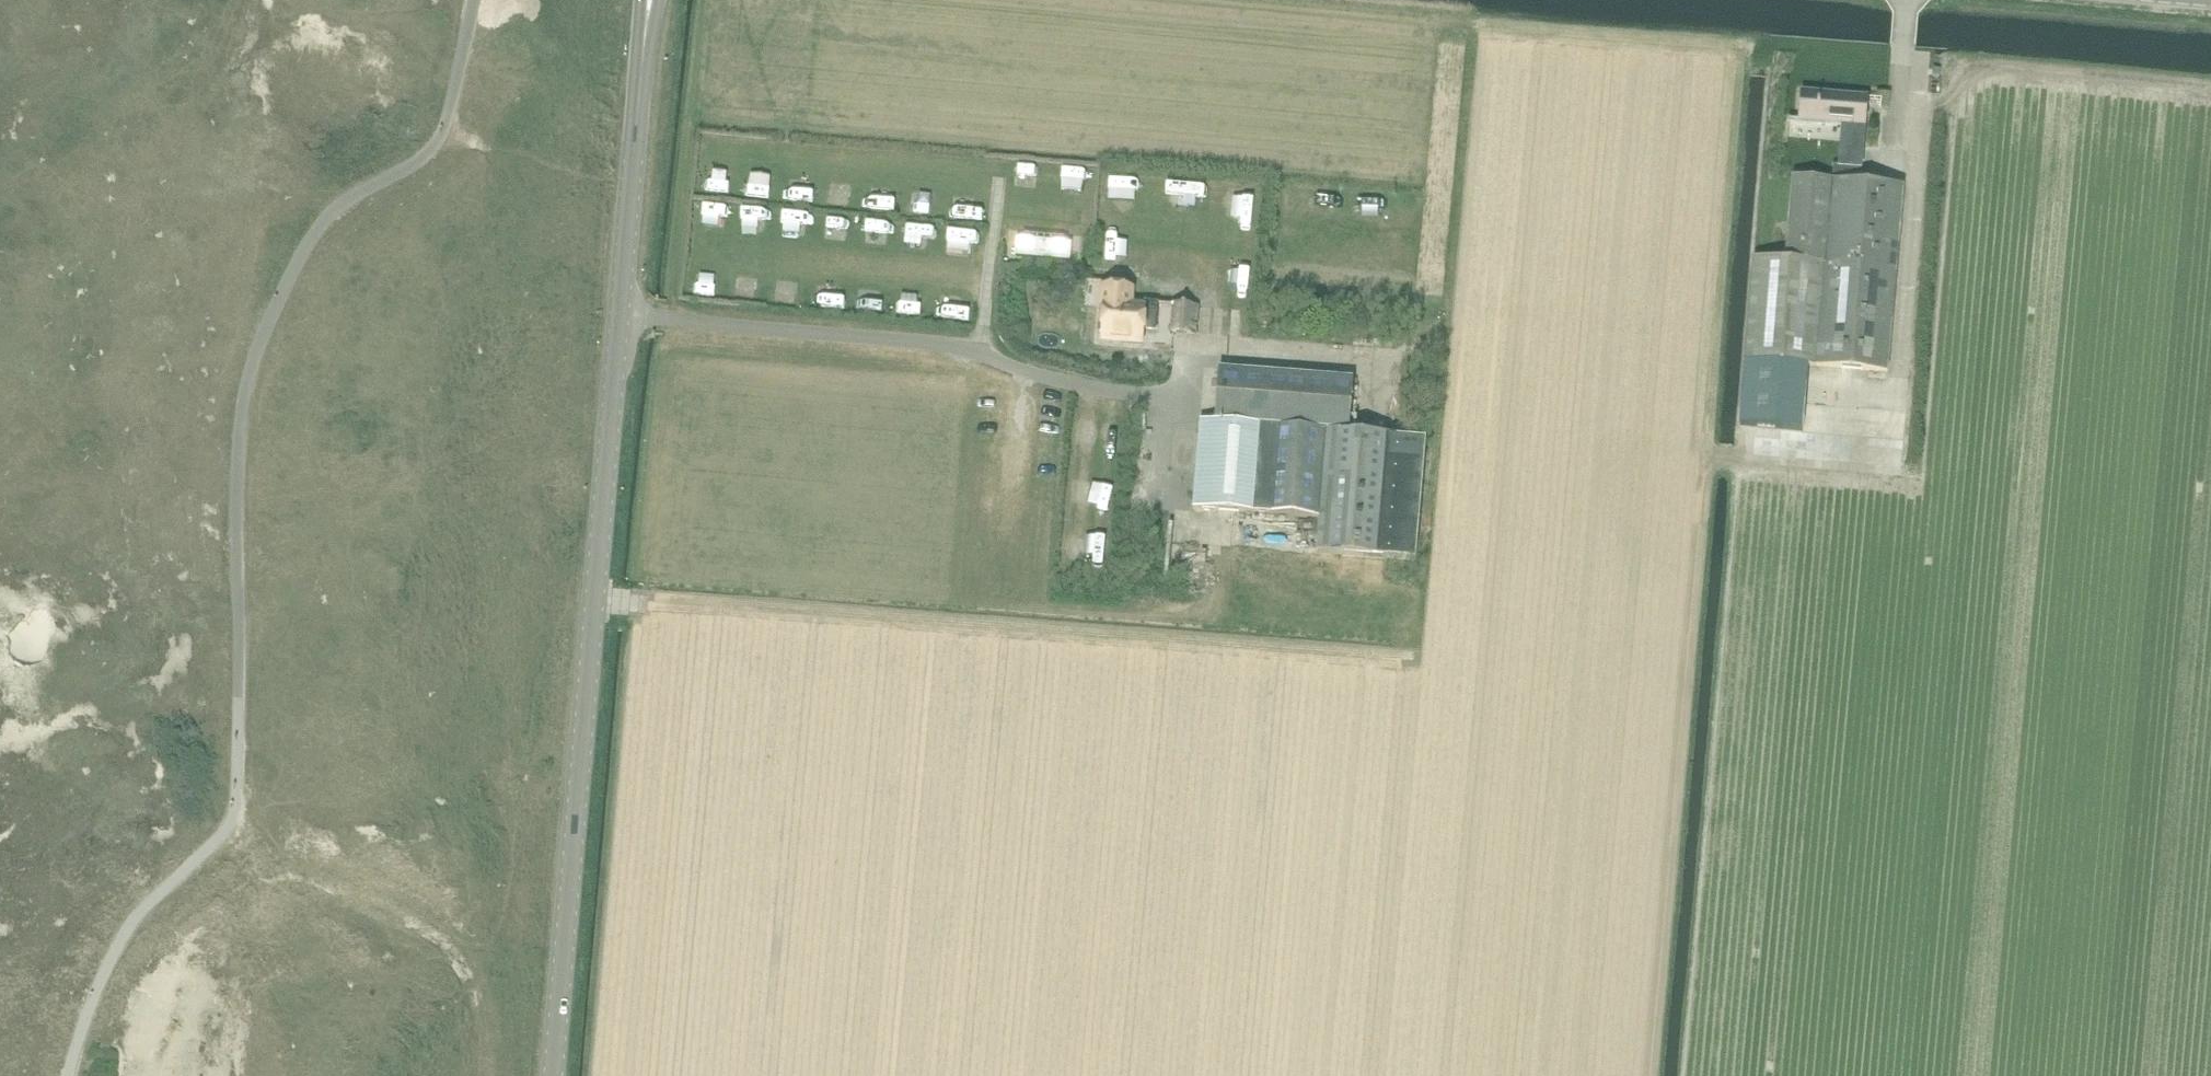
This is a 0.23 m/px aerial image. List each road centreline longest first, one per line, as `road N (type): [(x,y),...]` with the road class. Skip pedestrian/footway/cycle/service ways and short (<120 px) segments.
road 1 (tertiary): [(554,1075),(649,6)]

